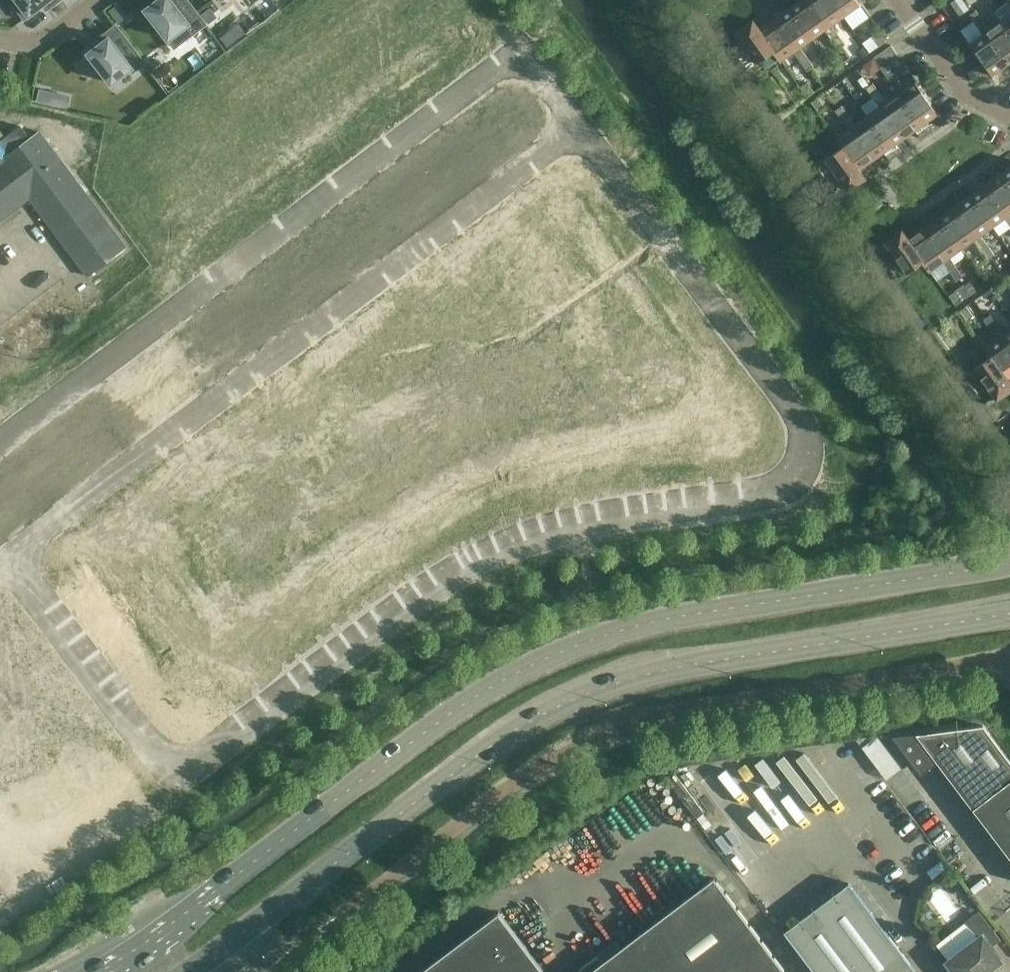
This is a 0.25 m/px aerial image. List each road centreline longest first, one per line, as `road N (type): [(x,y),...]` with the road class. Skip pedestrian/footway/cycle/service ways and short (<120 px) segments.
road 1 (residential): [(9,558),(178,774),(456,569),(504,545),(641,508),(781,492),(802,473),(810,438),(584,129)]
road 2 (tertiary): [(1009,564),(661,622),(554,656),(450,717),(111,971)]
road 3 (tertiary): [(191,971),(511,737),(605,687),(685,664),(1009,609)]
road 4 (residential): [(584,129),(523,51),(0,442)]
road 5 (residential): [(9,558),(584,129)]
road 6 (residential): [(1009,122),(975,106),(900,0)]

